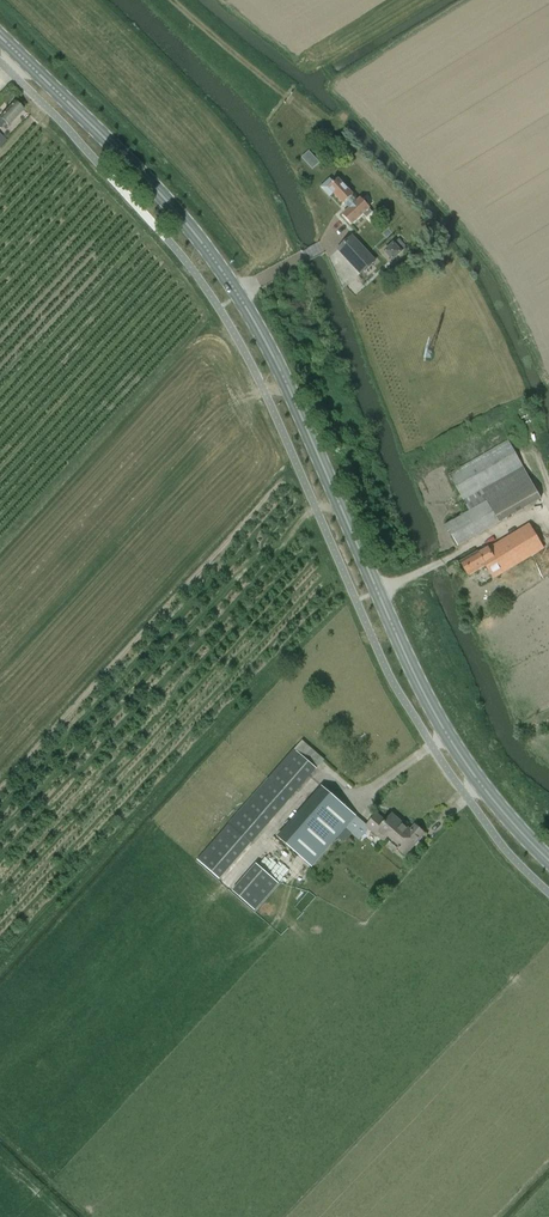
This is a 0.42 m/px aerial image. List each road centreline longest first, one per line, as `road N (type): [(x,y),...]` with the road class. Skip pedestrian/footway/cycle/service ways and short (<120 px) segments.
road 1 (secondary): [(548,860),(474,777),(423,695),(239,295),(163,197),(0,36)]
road 2 (track): [(172,0),(315,119),(345,116)]

